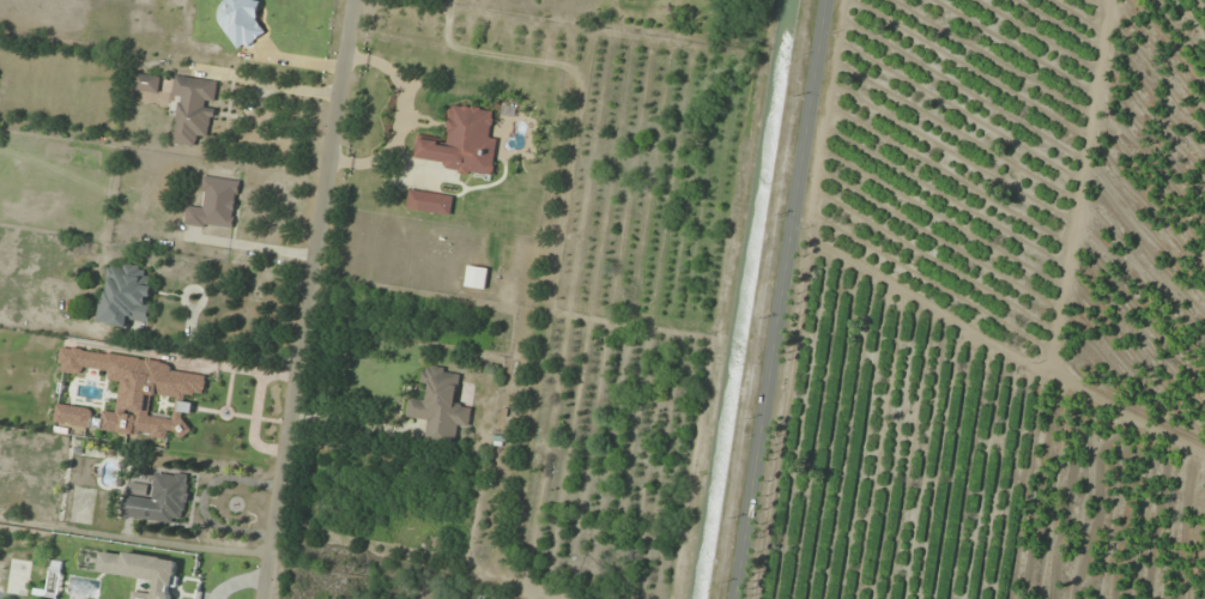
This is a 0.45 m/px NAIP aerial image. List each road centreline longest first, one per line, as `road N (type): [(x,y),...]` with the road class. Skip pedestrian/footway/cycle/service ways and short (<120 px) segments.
road 1 (tertiary): [(734,598),(828,0)]

